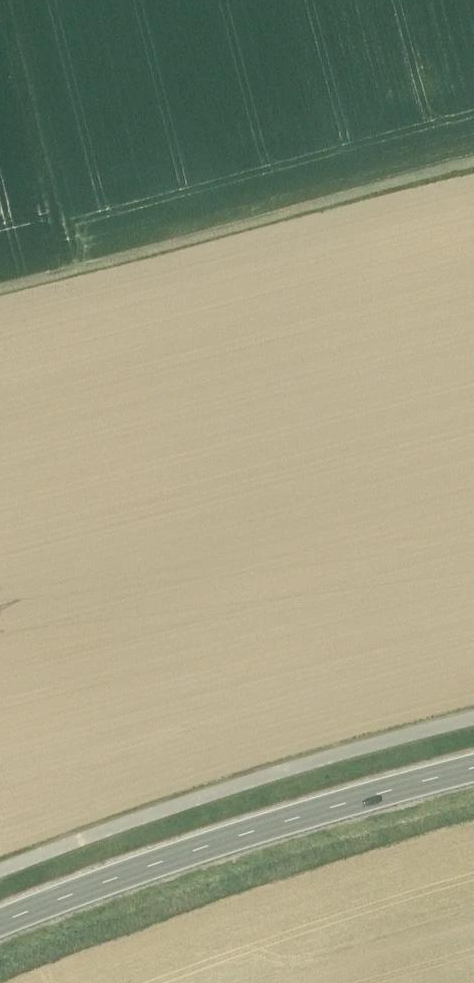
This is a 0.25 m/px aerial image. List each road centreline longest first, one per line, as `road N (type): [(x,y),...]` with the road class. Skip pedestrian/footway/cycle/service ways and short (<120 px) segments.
road 1 (secondary): [(473,768),(329,807),(0,925)]
road 2 (track): [(0,291),(473,168)]

